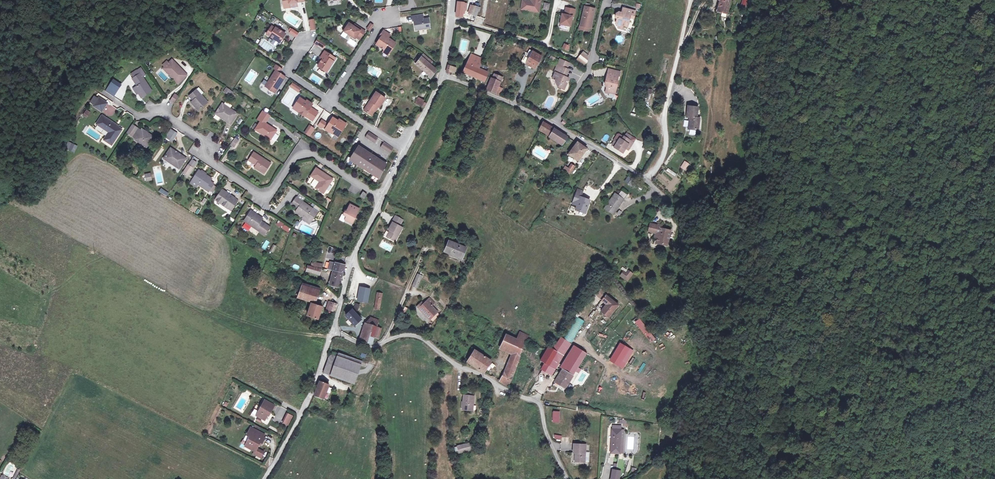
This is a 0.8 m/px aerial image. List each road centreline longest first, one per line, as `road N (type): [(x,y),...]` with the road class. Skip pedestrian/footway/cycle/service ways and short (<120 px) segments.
road 1 (track): [(687,224),(722,209),(802,141),(833,89),(893,24),(948,10),(955,0)]
road 2 (residential): [(382,195),(308,153),(271,193),(260,194),(209,159),(204,141),(159,110),(140,117),(116,102)]
road 3 (unclassified): [(385,342),(422,338),(461,367),(539,403),(567,478)]
road 4 (residential): [(646,180),(666,150),(662,116),(690,0)]
road 5 (unclassified): [(264,478),(311,395),(332,331)]
road 6 (residential): [(451,18),(547,46),(557,0)]
road 7 (unclassified): [(332,331),(382,195)]

